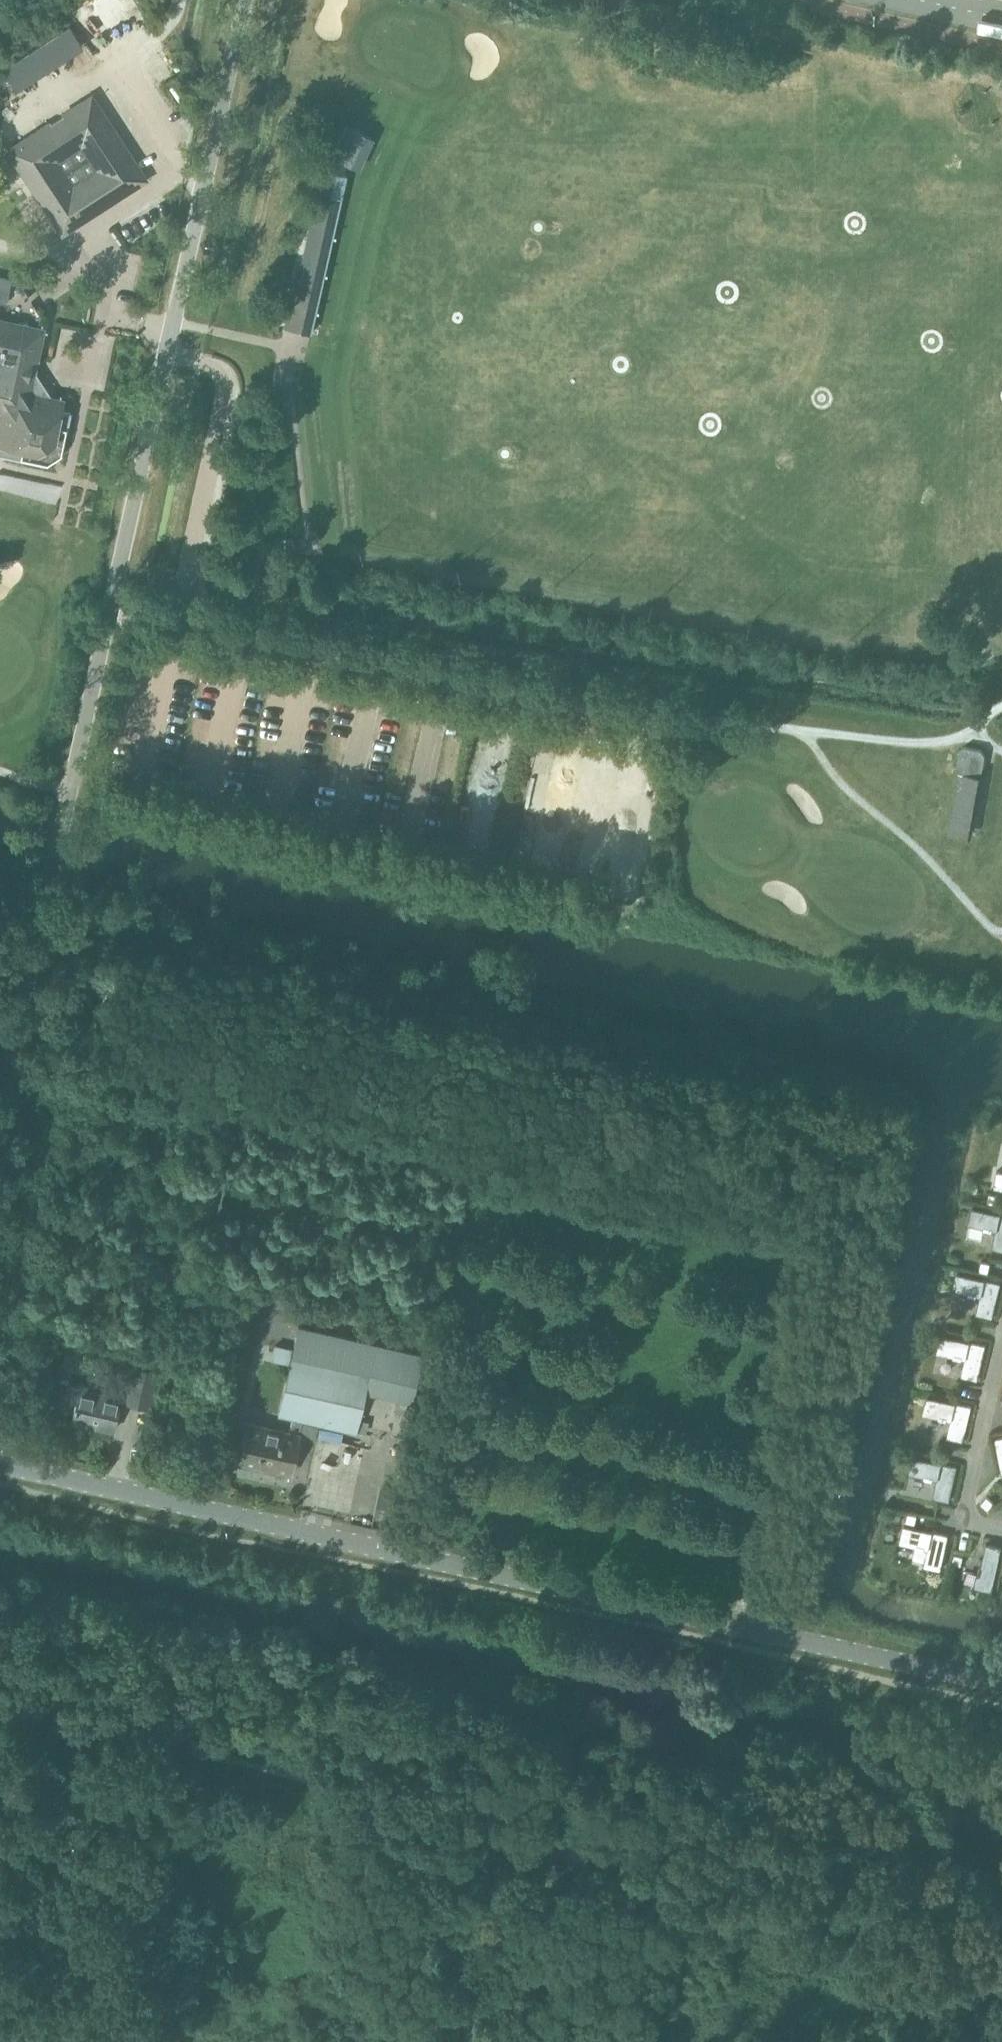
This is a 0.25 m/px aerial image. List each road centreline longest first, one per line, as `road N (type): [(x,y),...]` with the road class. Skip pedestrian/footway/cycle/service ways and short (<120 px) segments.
road 1 (unclassified): [(0,1110),(244,0)]
road 2 (unclassified): [(1001,1686),(0,1464)]

